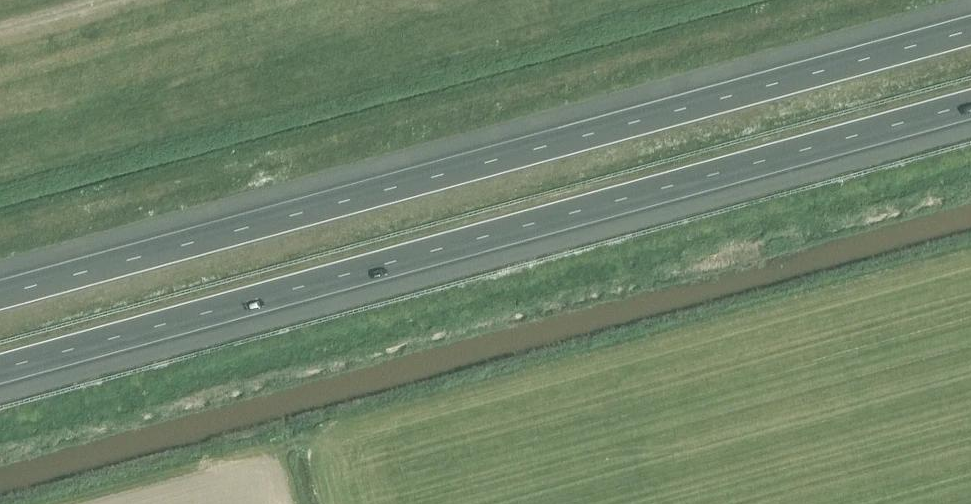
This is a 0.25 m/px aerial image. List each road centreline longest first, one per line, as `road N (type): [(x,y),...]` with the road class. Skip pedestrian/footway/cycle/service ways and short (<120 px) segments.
road 1 (motorway): [(970,31),(0,296)]
road 2 (motorway): [(0,370),(970,105)]

